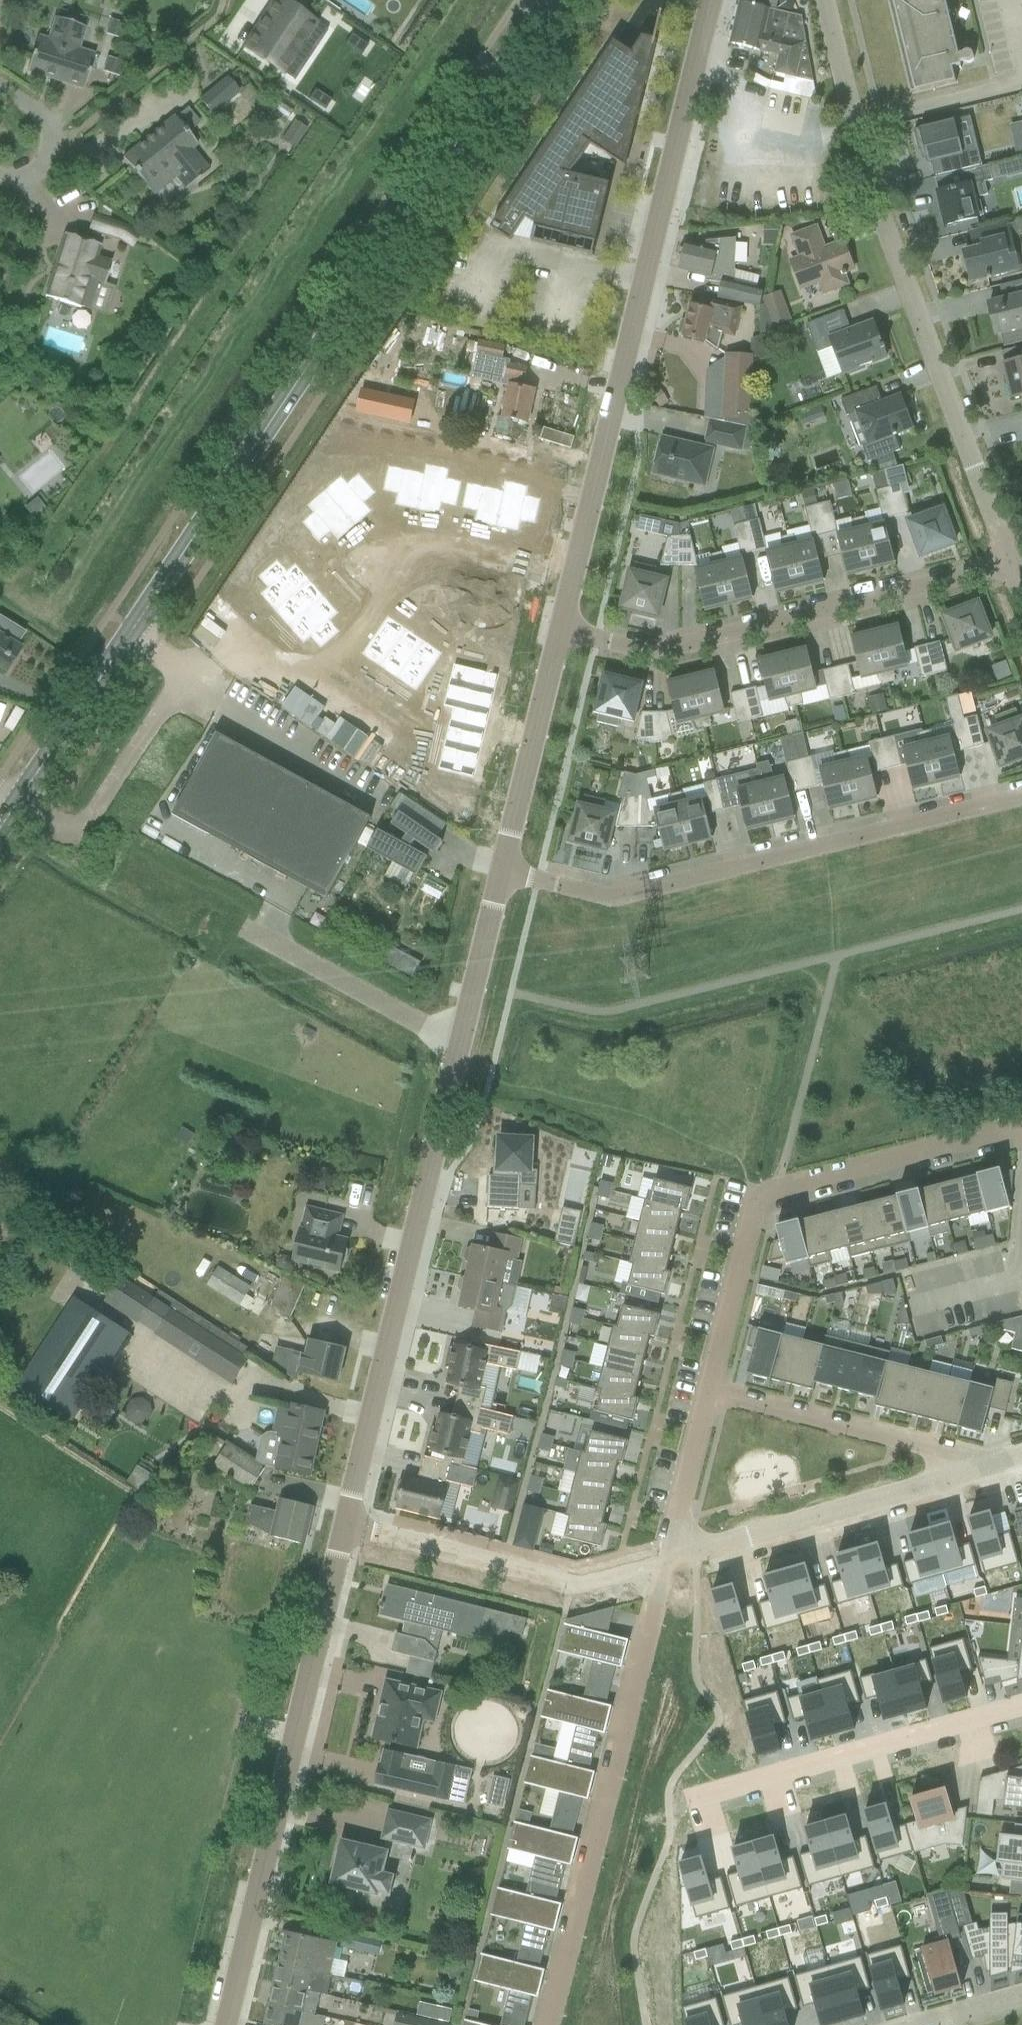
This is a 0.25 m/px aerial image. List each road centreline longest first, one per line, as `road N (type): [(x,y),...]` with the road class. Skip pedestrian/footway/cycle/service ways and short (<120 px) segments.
road 1 (secondary): [(125,638),(551,0)]
road 2 (residential): [(348,1525),(504,869)]
road 3 (residential): [(570,588),(707,0)]
road 4 (residential): [(821,0),(848,122),(1006,561)]
road 5 (residential): [(504,869),(618,895),(1021,796)]
road 6 (residential): [(225,2024),(348,1525)]
road 7 (residential): [(666,1562),(548,2024)]
road 8 (residential): [(1021,1129),(764,1196),(710,1392)]
road 9 (residential): [(559,631),(647,649),(693,643),(956,581),(1006,561)]
road 10 (residential): [(570,588),(417,546),(307,694)]
road 11 (residential): [(666,1562),(992,1467)]
road 12 (residential): [(348,1525),(579,1584),(666,1562)]
road 13 (residential): [(1021,1710),(710,1797)]
road 14 (residential): [(992,1467),(710,1392)]
road 15 (unclassified): [(12,809),(80,829),(173,698),(177,678)]
road 16 (residential): [(504,869),(559,631)]
road 17 (secondary): [(12,809),(125,638)]
road 18 (residential): [(710,1392),(666,1562)]

